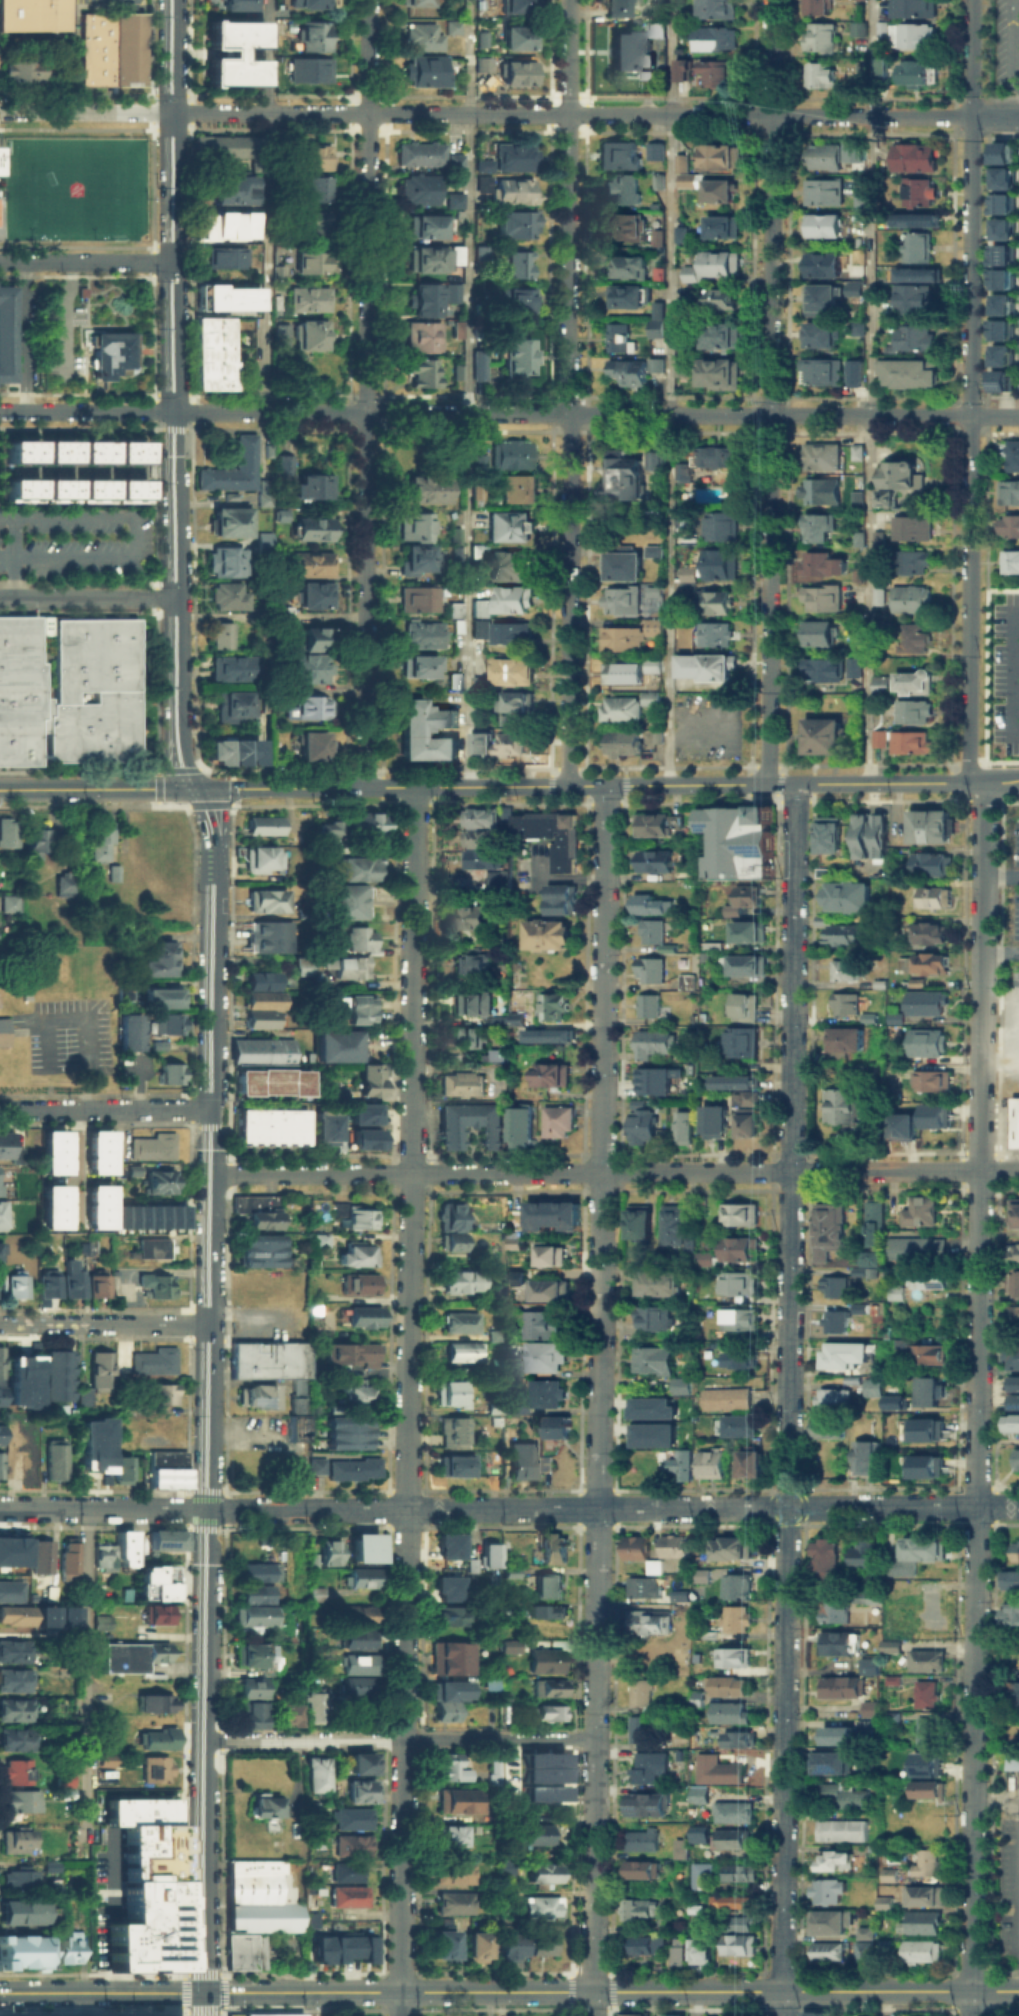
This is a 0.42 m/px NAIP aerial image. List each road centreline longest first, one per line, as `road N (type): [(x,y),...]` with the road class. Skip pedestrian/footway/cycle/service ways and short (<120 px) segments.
road 1 (residential): [(781,1991),(794,784)]
road 2 (residential): [(591,1991),(606,786)]
road 3 (residential): [(402,1992),(416,787)]
road 4 (secondary): [(204,1992),(212,880)]
road 5 (residential): [(171,112),(1018,117)]
road 6 (residential): [(173,412),(1018,417)]
road 7 (residential): [(206,1508),(1018,1506)]
road 8 (residential): [(210,1175),(1018,1170)]
road 9 (secondary): [(192,789),(176,725),(171,0)]
road 10 (residential): [(367,787),(370,0)]
road 11 (residential): [(567,786),(571,0)]
road 12 (residential): [(767,784),(770,0)]
road 13 (residential): [(968,782),(971,0)]
road 14 (residential): [(975,1506),(984,782)]
road 15 (residential): [(970,1990),(975,1506)]
road 16 (tertiary): [(591,1991),(1018,1990)]
road 17 (tertiary): [(606,786),(1018,782)]
road 18 (tertiary): [(204,1992),(591,1991)]
road 19 (tertiary): [(225,789),(567,786)]
road 20 (residential): [(210,1109),(0,1110)]
road 21 (residential): [(208,1323),(0,1324)]
road 22 (residential): [(206,1508),(0,1507)]
road 23 (tertiary): [(204,1992),(0,1993)]
road 24 (residential): [(203,1739),(402,1738)]
road 25 (tertiary): [(192,789),(0,790)]
road 26 (residential): [(402,1738),(591,1737)]
road 27 (residential): [(175,598),(0,597)]
road 28 (residential): [(173,412),(0,411)]
road 29 (residential): [(172,262),(0,262)]
road 30 (residential): [(171,112),(0,111)]

